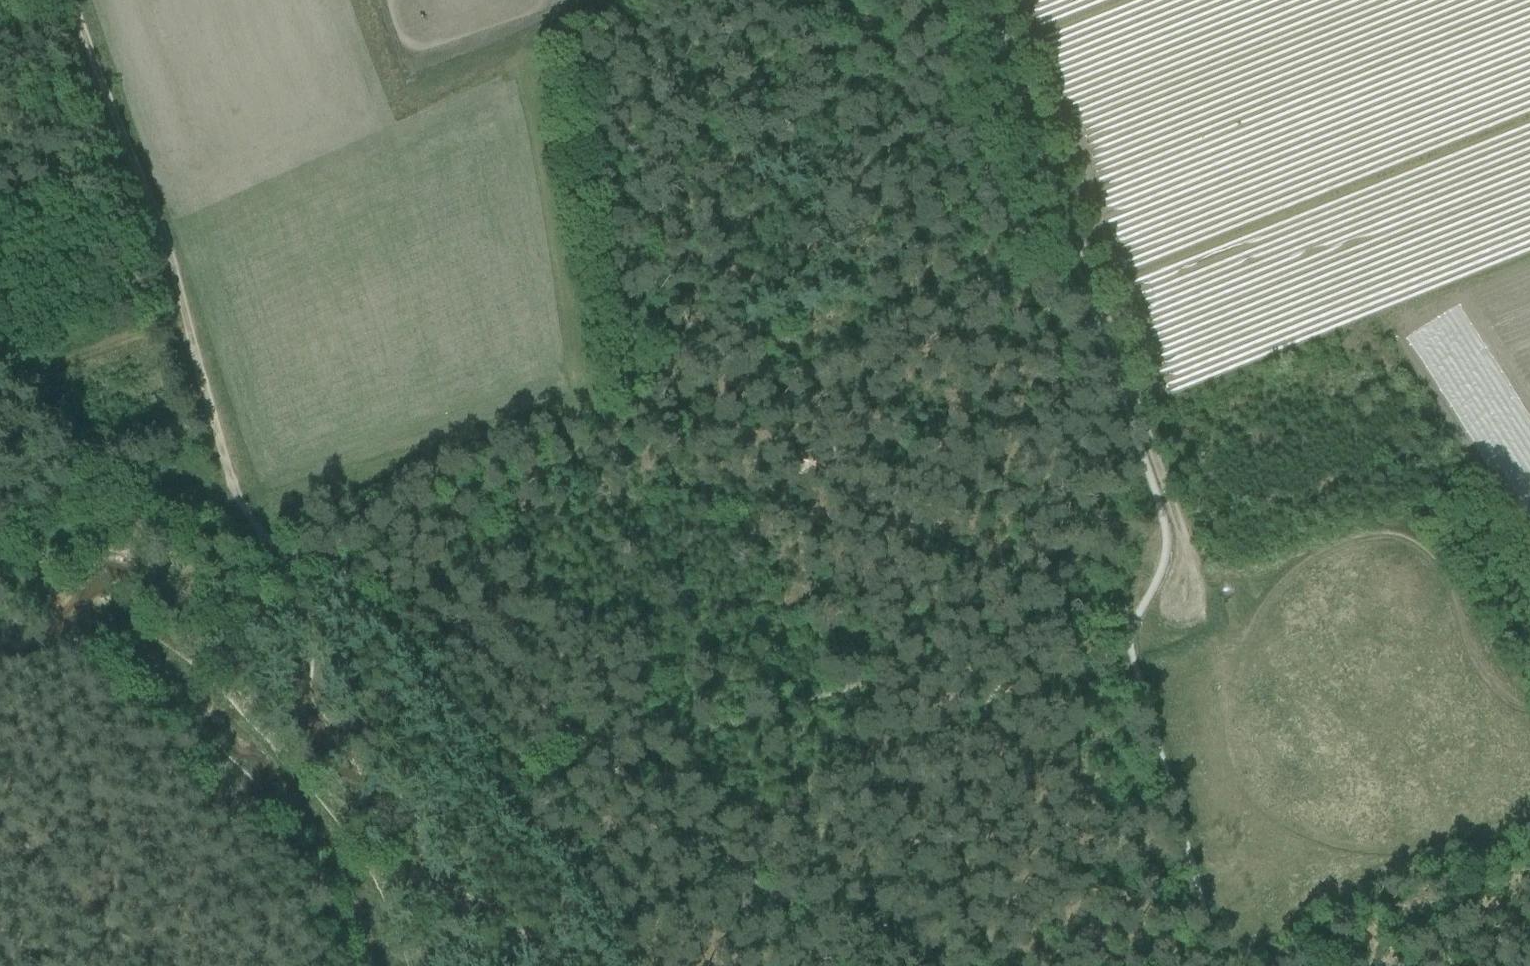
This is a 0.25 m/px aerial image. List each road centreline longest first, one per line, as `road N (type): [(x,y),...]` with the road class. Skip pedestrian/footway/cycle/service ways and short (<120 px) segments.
road 1 (track): [(988,0),(1133,441),(1168,559),(1160,584),(606,770)]
road 2 (track): [(74,0),(243,510)]
road 3 (track): [(243,510),(301,567),(377,602),(518,693),(606,770)]

